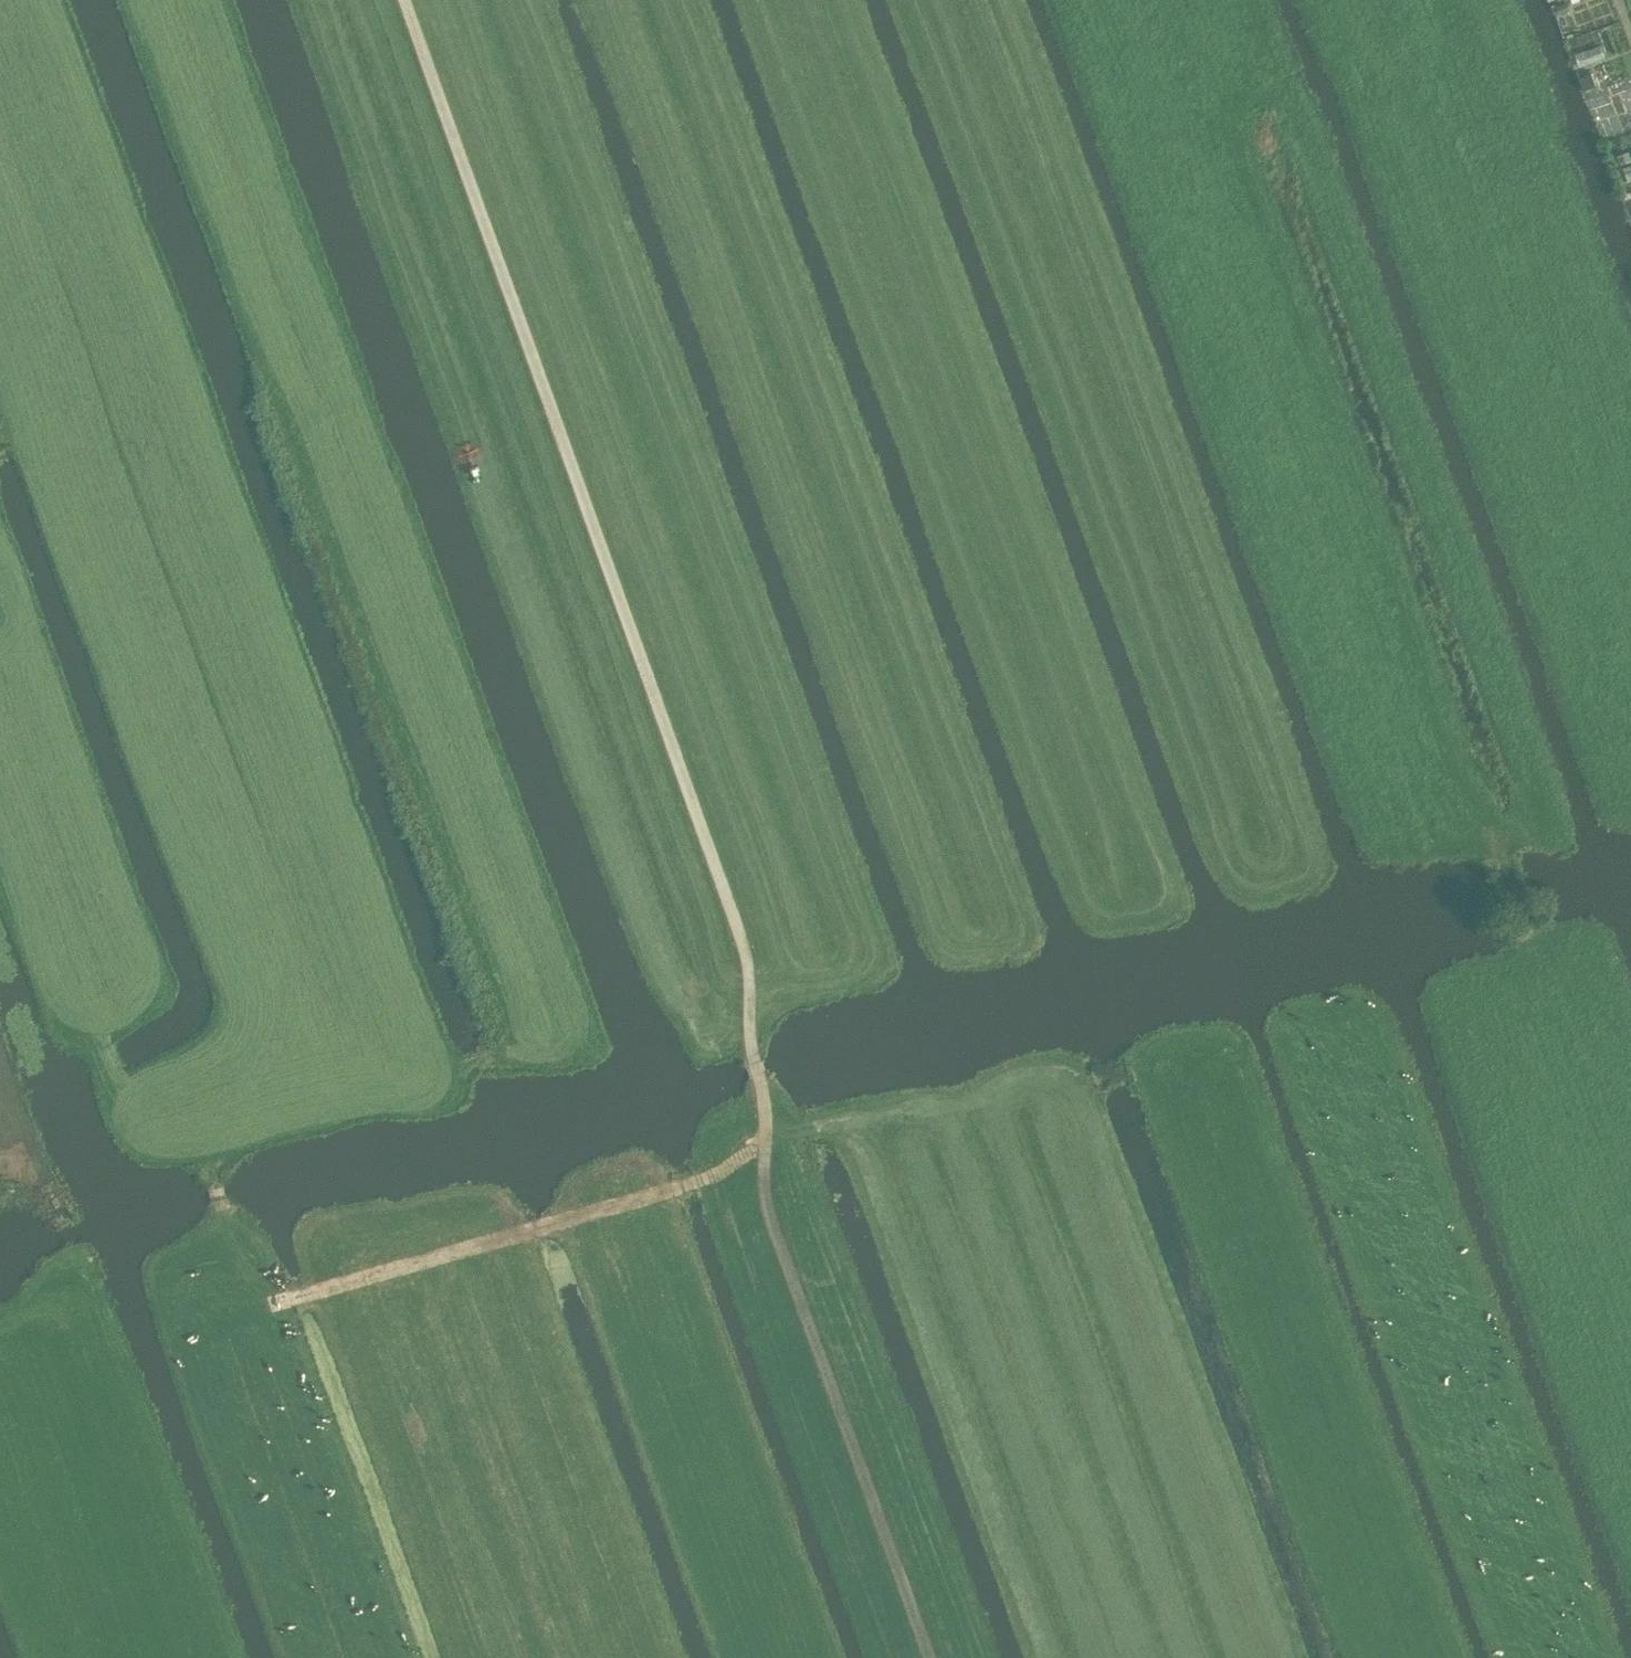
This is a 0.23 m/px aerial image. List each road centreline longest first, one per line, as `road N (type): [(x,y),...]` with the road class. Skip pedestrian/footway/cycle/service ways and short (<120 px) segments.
road 1 (track): [(932,1657),(768,1203),(748,957),(405,0)]
road 2 (track): [(765,1139),(697,1182),(274,1302)]

